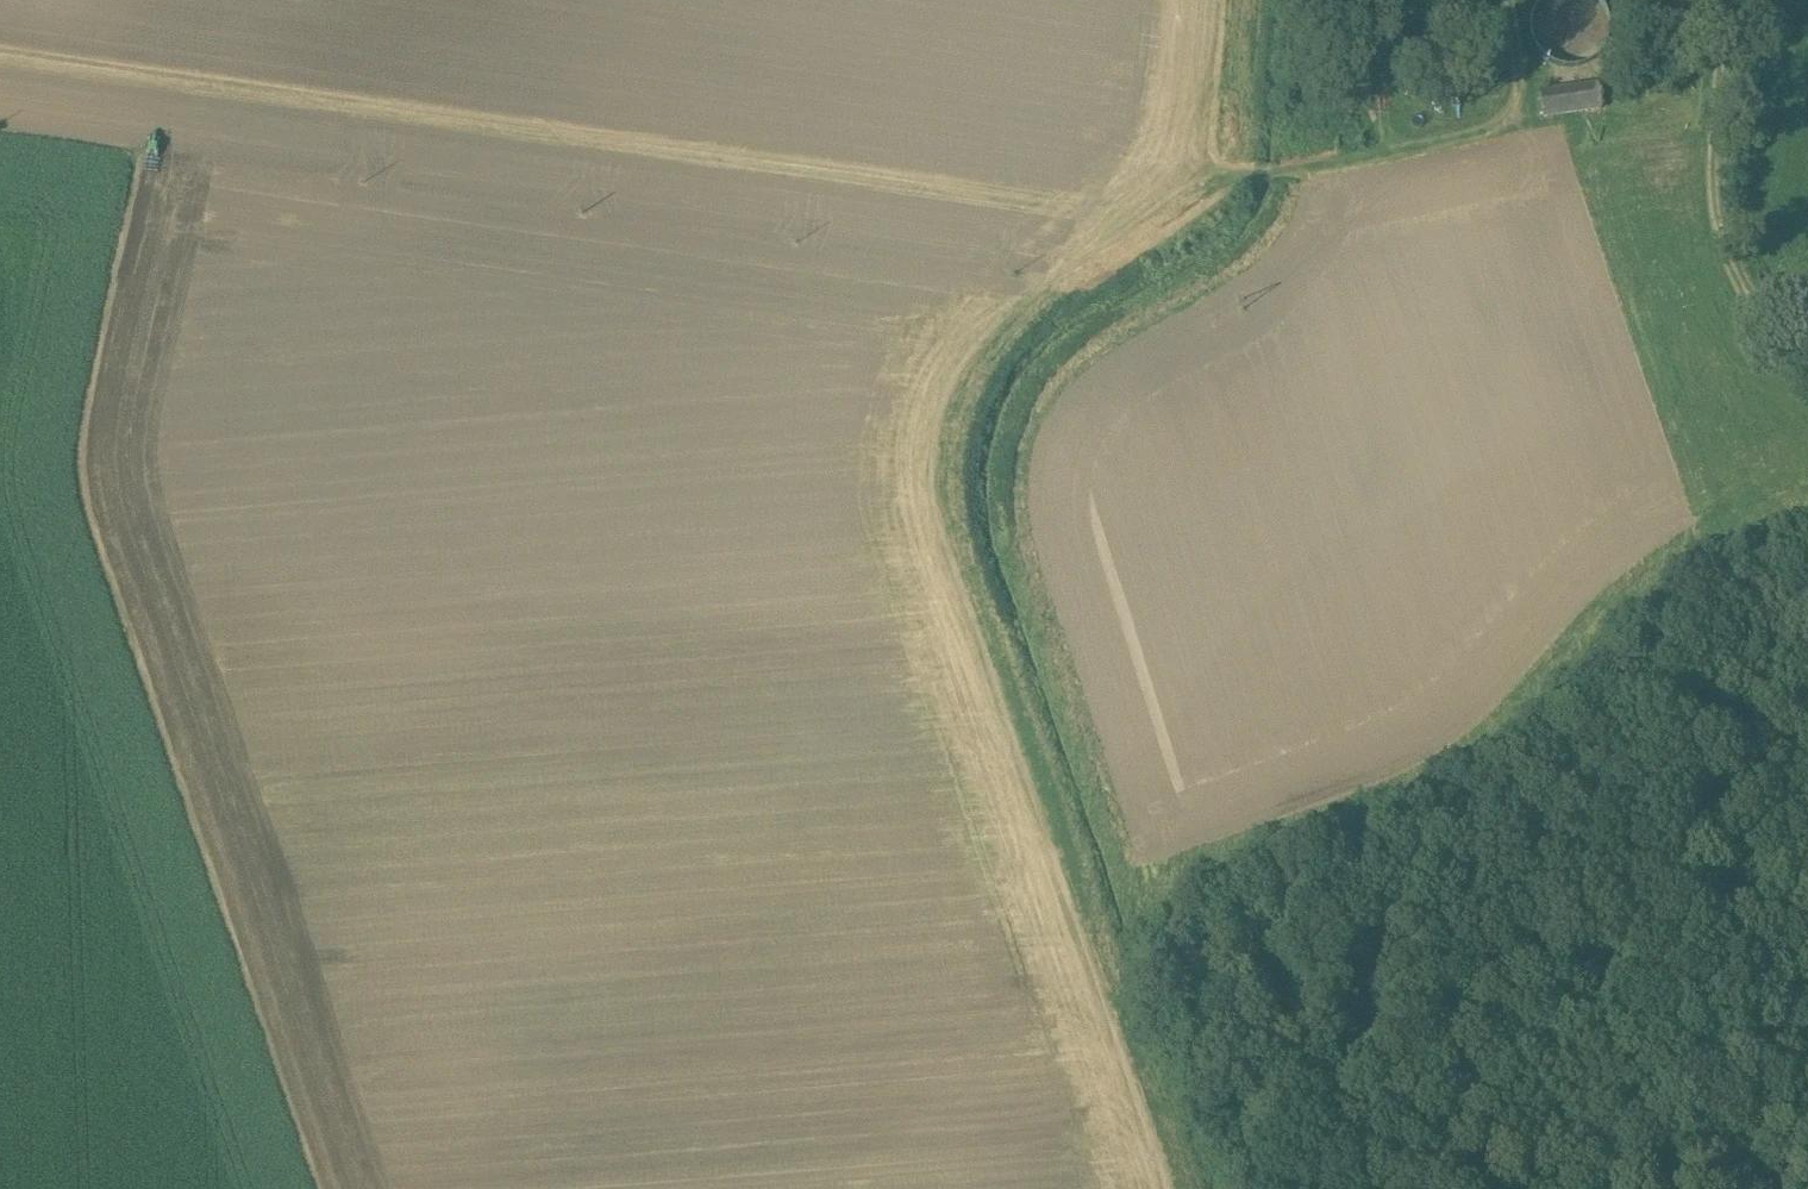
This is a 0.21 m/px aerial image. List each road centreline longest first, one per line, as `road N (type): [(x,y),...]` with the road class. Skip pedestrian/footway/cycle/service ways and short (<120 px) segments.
road 1 (track): [(1716,106),(1713,163),(1727,253),(1770,337),(1807,376)]

